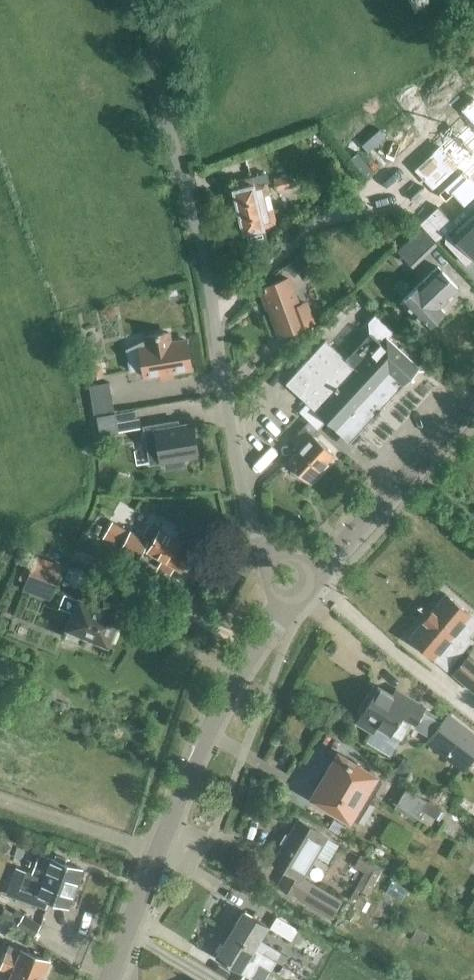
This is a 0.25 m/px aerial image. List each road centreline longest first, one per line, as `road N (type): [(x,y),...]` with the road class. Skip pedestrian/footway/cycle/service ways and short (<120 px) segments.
road 1 (unclassified): [(262,552),(146,0)]
road 2 (tertiary): [(109,979),(207,734),(289,598)]
road 3 (tertiary): [(328,558),(473,396)]

